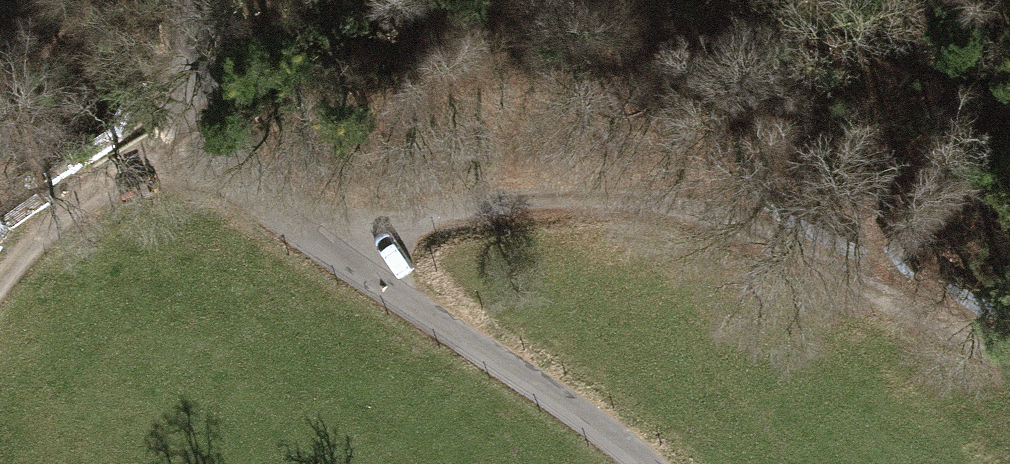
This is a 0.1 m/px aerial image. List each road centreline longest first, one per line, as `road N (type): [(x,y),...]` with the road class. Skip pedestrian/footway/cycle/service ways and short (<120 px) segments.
road 1 (track): [(338,257),(403,220),(469,201),(635,195),(753,240),(966,357),(1009,366)]
road 2 (residential): [(202,0),(235,173),(267,211),(557,395),(647,463)]
road 3 (track): [(0,272),(61,209),(116,182),(171,171),(235,173)]

